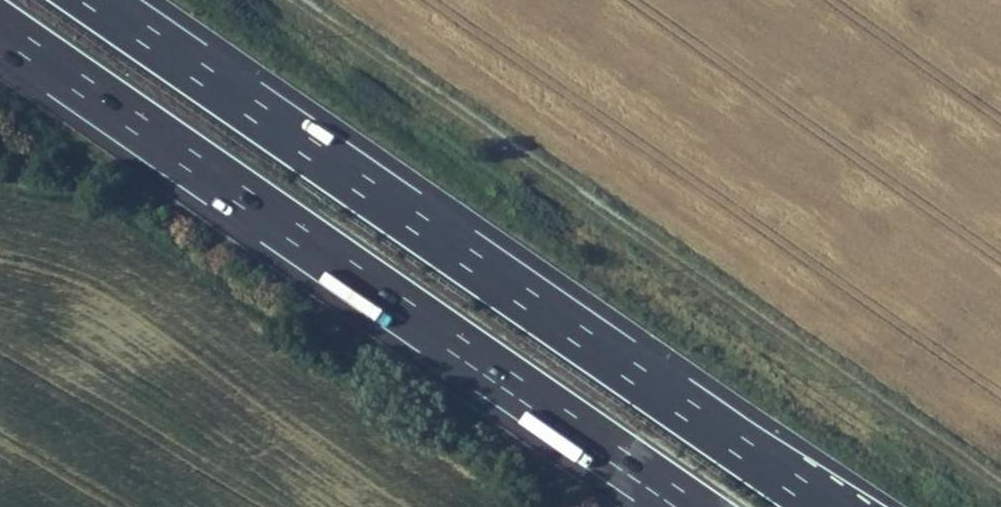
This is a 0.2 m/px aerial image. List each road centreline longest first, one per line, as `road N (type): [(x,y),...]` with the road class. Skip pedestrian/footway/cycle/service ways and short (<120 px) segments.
road 1 (motorway): [(833,506),(77,0)]
road 2 (motorway): [(0,24),(699,506)]
road 3 (track): [(305,0),(1000,487)]
road 4 (track): [(0,209),(135,251),(496,506)]

